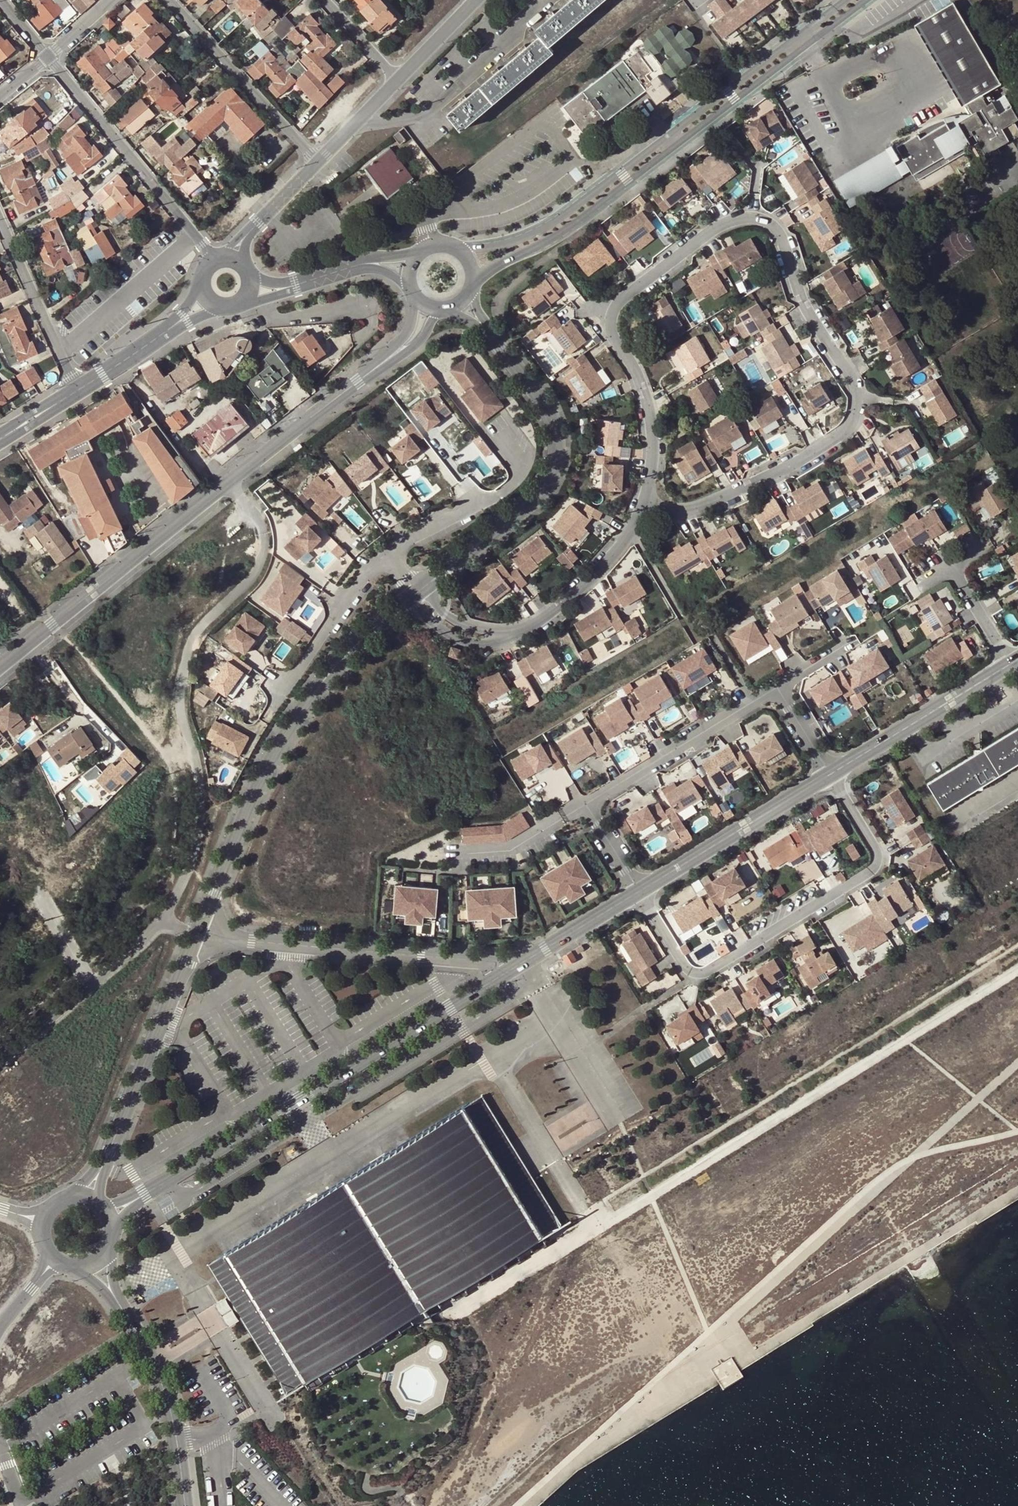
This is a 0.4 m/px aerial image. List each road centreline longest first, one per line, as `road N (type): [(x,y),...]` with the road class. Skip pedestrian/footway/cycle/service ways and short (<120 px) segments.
road 1 (residential): [(645,497),(656,430),(649,389),(611,331),(616,302),(731,222),(774,227),(799,300),(841,359),(855,402),(851,422),(838,439),(725,500),(696,513),(659,504)]
road 2 (residential): [(230,484),(264,534),(264,556),(200,633),(185,665),(181,703),(200,780),(197,817),(176,896),(158,920)]
road 3 (tertiary): [(522,961),(110,1213)]
road 4 (residential): [(640,890),(686,970),(710,970),(870,872),(873,849),(832,776)]
road 5 (unclassified): [(198,929),(262,779),(301,714),(347,654),(417,594)]
road 6 (tertiary): [(791,42),(550,225),(489,246),(452,245)]
road 7 (tertiary): [(473,278),(557,237),(798,52)]
road 8 (unclassified): [(417,594),(523,510),(554,475),(552,419),(492,340)]
road 9 (residential): [(522,961),(282,944),(198,929)]
road 10 (residential): [(0,669),(230,484)]
road 11 (residential): [(47,56),(216,262)]
road 12 (unclassified): [(100,1165),(198,929)]
road 13 (residential): [(358,123),(436,106),(550,0)]
road 14 (residential): [(585,805),(778,690)]
road 15 (tertiary): [(832,776),(640,890)]
road 16 (residential): [(315,166),(170,0)]
road 17 (residential): [(158,920),(113,970),(0,1063)]
road 18 (tertiary): [(1009,667),(832,776)]
road 19 (residential): [(387,557),(351,592),(265,722)]
road 20 (residential): [(387,557),(513,487),(522,466),(505,434)]
road 21 (tertiary): [(184,1505),(159,1377),(128,1320)]
road 22 (residential): [(0,214),(77,391)]
road 23 (residential): [(521,630),(627,541),(645,497)]
road 24 (residential): [(230,484),(358,382)]
road 25 (residential): [(455,851),(509,846),(585,805)]
road 26 (tertiary): [(640,890),(522,961)]
road 27 (tertiary): [(185,318),(77,391)]
road 28 (residential): [(417,594),(427,616),(459,640),(483,645),(521,630)]

